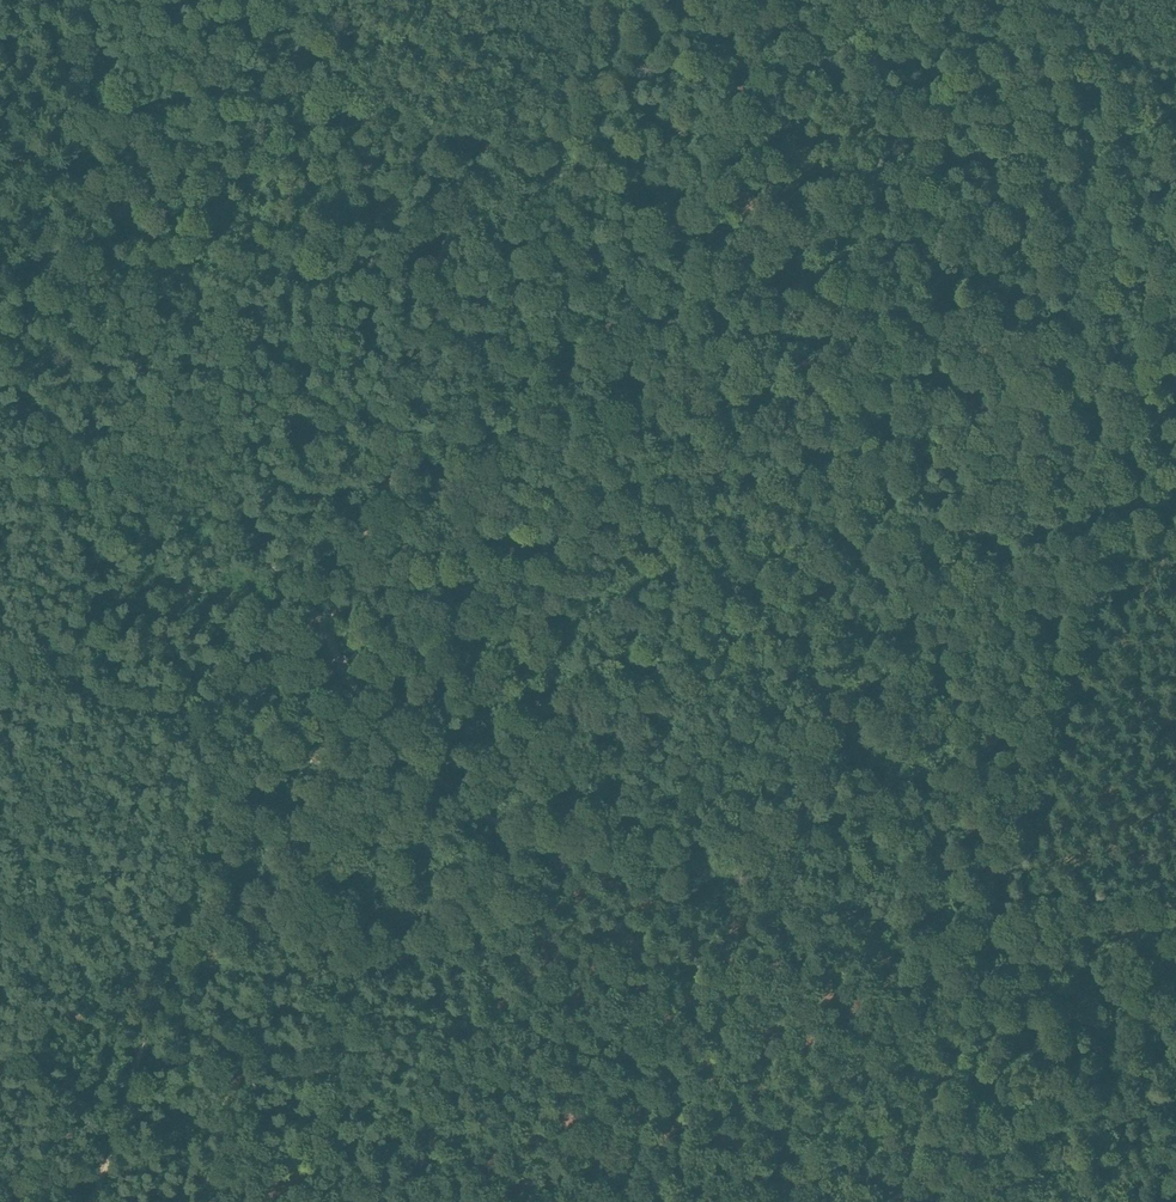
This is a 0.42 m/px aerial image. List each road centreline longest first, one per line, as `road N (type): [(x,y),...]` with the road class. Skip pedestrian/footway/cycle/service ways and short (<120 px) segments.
road 1 (track): [(1175,1053),(981,987),(994,931),(1175,408)]
road 2 (track): [(480,817),(981,987),(901,1201)]
road 3 (track): [(323,635),(433,295),(547,32),(568,0)]
road 4 (track): [(480,817),(395,738),(304,597),(174,482),(36,441),(0,392)]
road 5 (track): [(96,1201),(235,742),(261,692),(301,646),(323,635)]
road 6 (track): [(304,597),(351,0)]
road 7 (track): [(480,817),(0,661)]
road 8 (track): [(909,1182),(852,1152),(611,927),(541,843)]
road 9 (track): [(72,0),(62,226),(0,281)]
road 10 (track): [(981,987),(1108,1059),(1175,1189)]
road 11 (track): [(521,1201),(611,927)]

